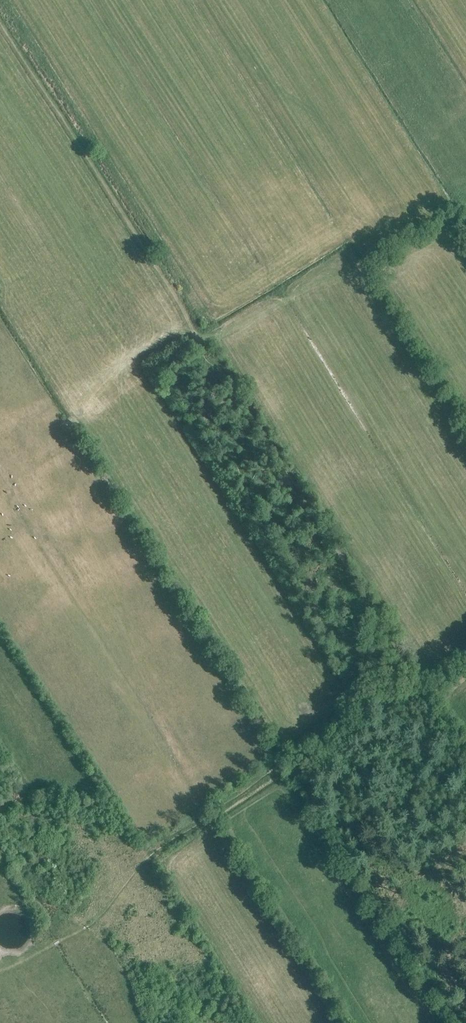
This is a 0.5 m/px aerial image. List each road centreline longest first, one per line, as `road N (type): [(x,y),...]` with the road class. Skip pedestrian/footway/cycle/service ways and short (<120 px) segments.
road 1 (track): [(207,349),(0,23)]

